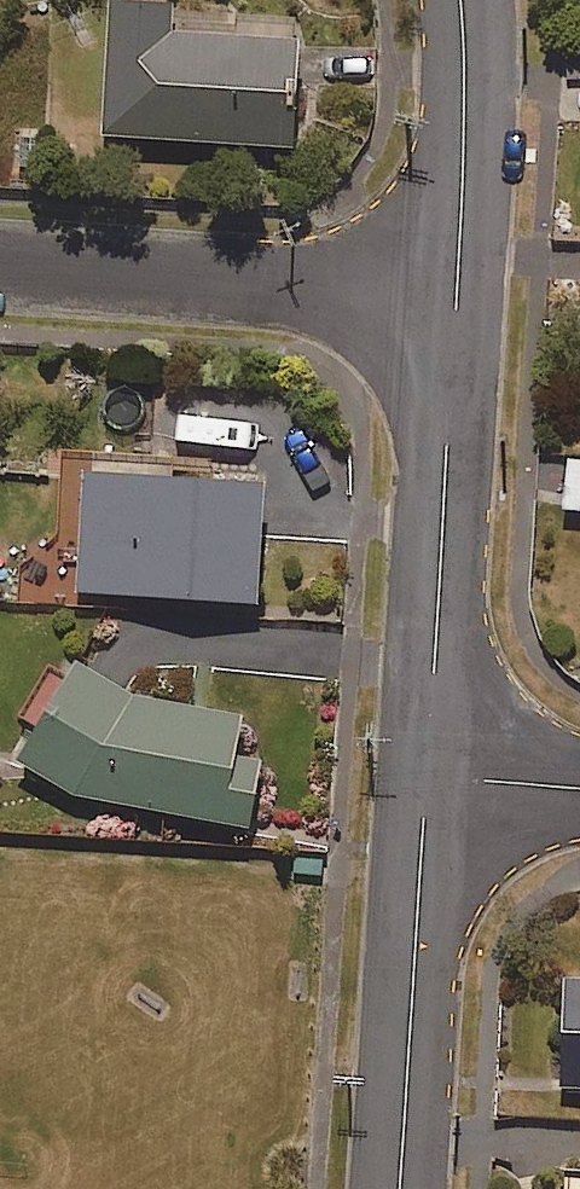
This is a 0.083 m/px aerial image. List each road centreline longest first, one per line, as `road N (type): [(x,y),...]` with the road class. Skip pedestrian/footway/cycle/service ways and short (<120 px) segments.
road 1 (residential): [(459,291),(428,773)]
road 2 (residential): [(0,260),(459,291)]
road 3 (residential): [(428,773),(400,1188)]
road 4 (residential): [(465,0),(459,291)]
road 5 (residential): [(428,773),(579,787)]

